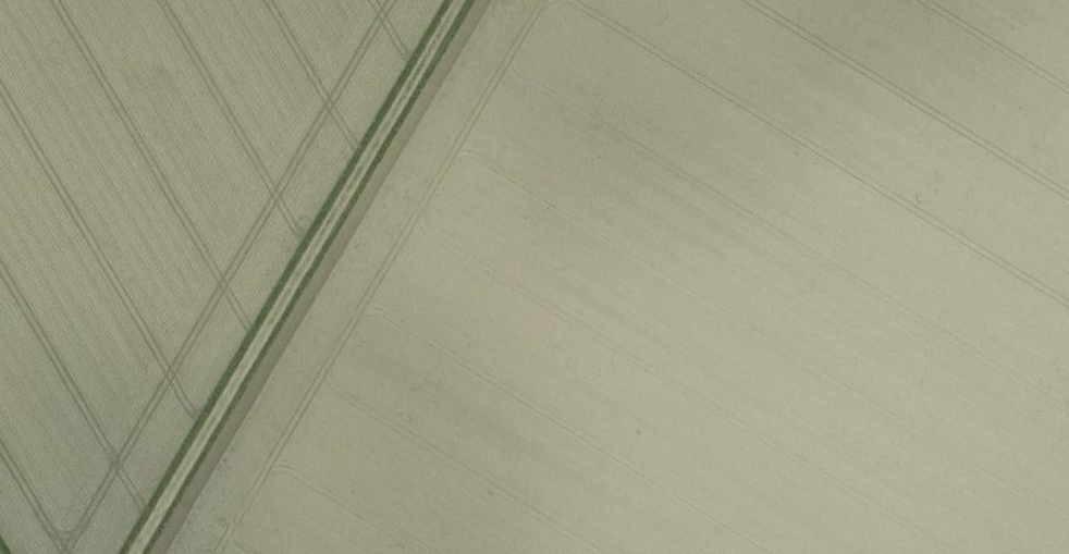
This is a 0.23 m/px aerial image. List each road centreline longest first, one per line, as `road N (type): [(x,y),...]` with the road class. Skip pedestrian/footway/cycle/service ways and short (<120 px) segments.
road 1 (track): [(139,553),(462,0)]

